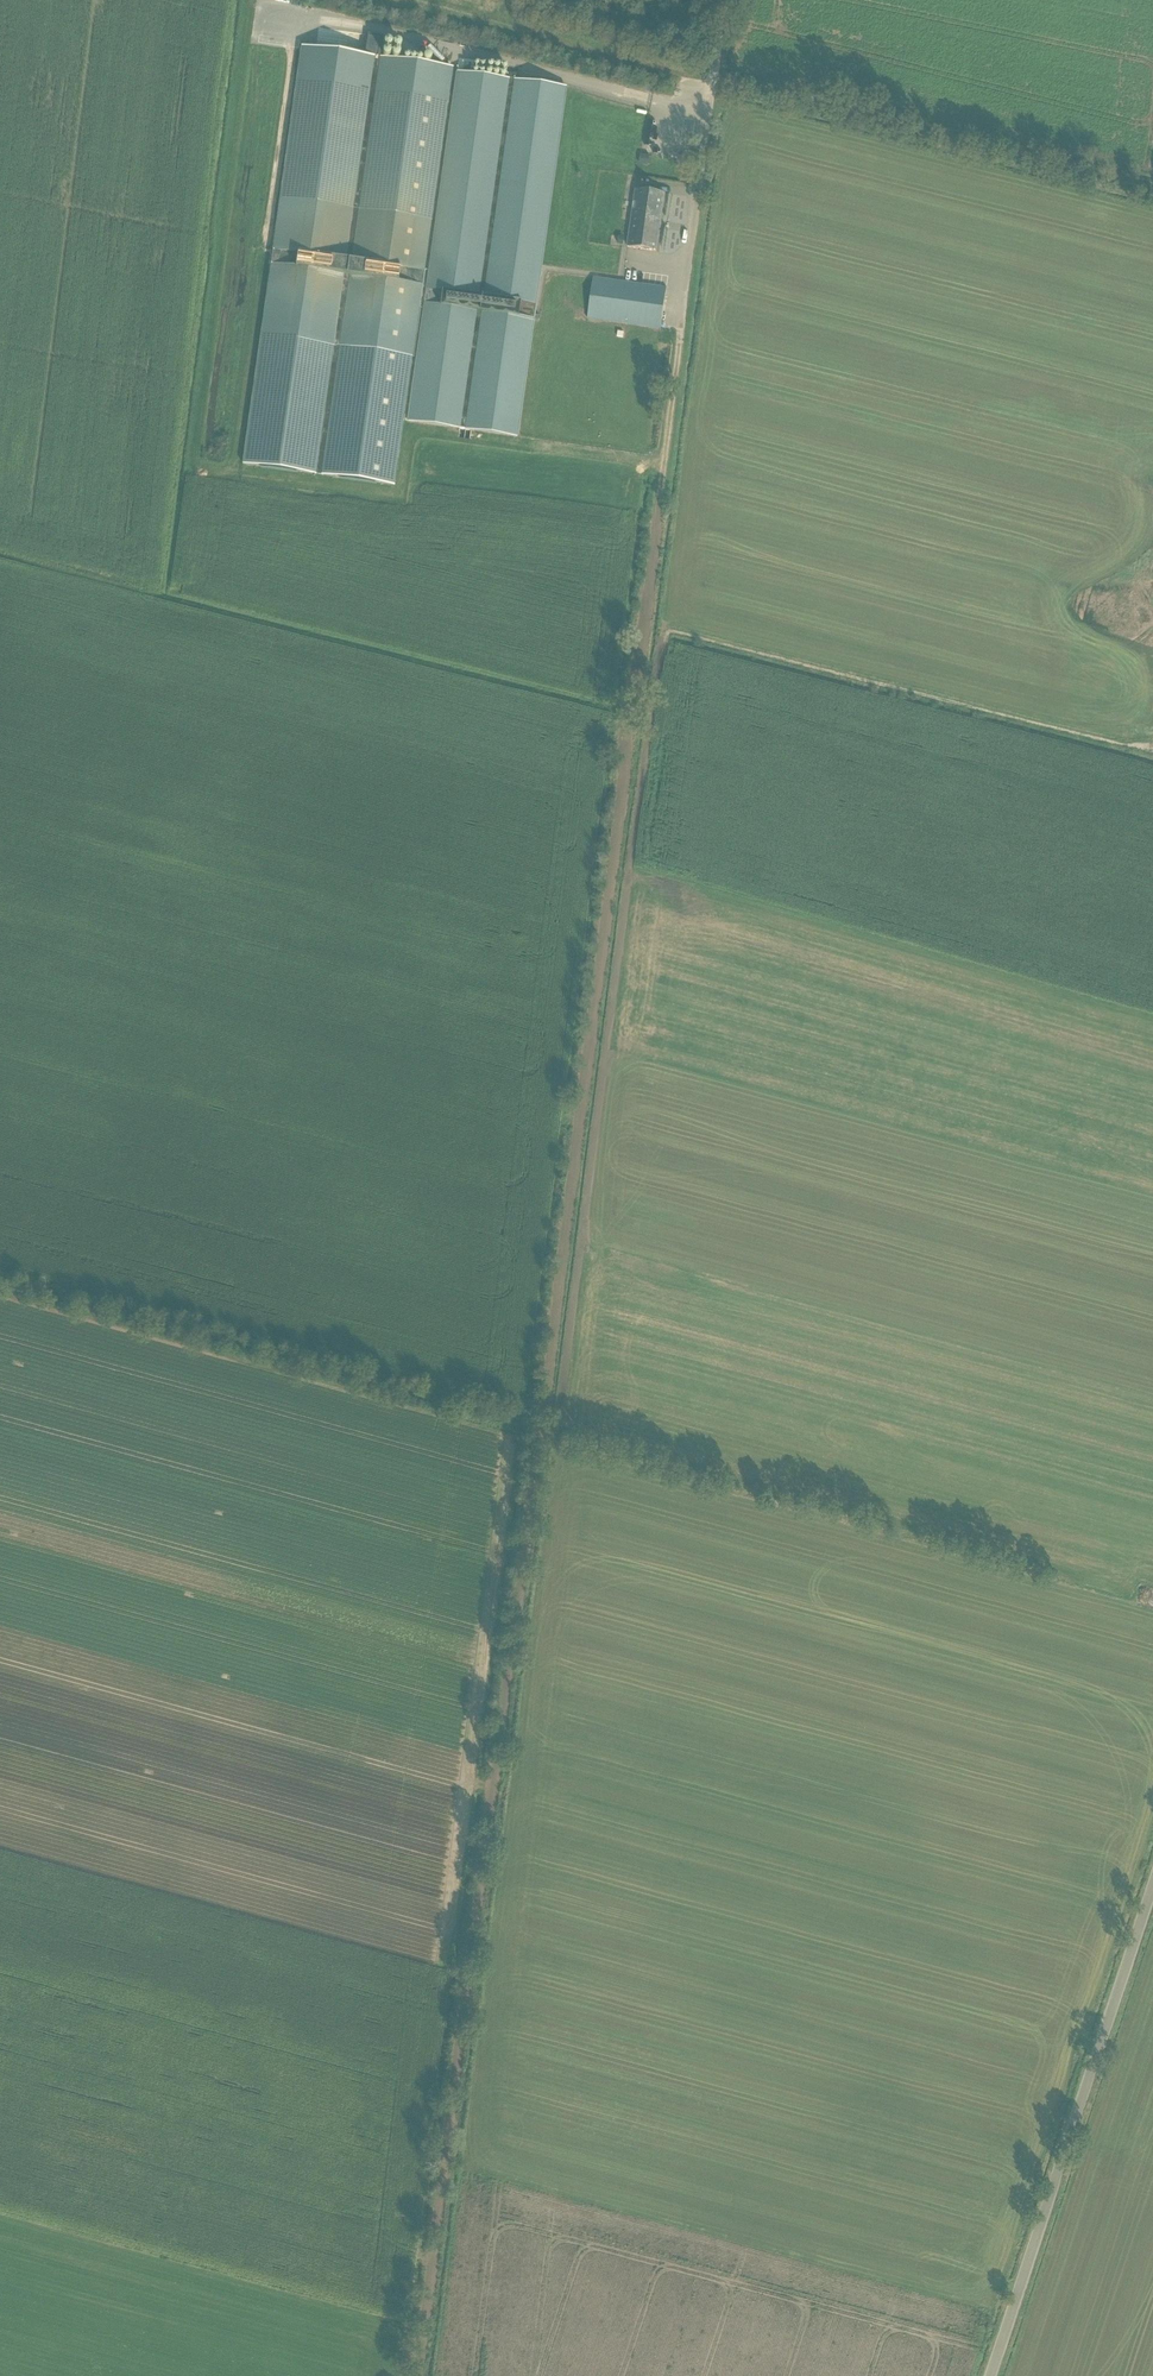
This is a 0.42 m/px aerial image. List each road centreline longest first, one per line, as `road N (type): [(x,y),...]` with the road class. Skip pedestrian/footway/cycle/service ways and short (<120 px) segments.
road 1 (track): [(541,1427),(691,256)]
road 2 (track): [(417,2375),(541,1427)]
road 3 (track): [(414,0),(1152,191)]
road 4 (track): [(541,1427),(0,1281)]
road 5 (unclassified): [(995,2375),(1152,1898)]
road 6 (unclassified): [(691,256),(724,0)]

